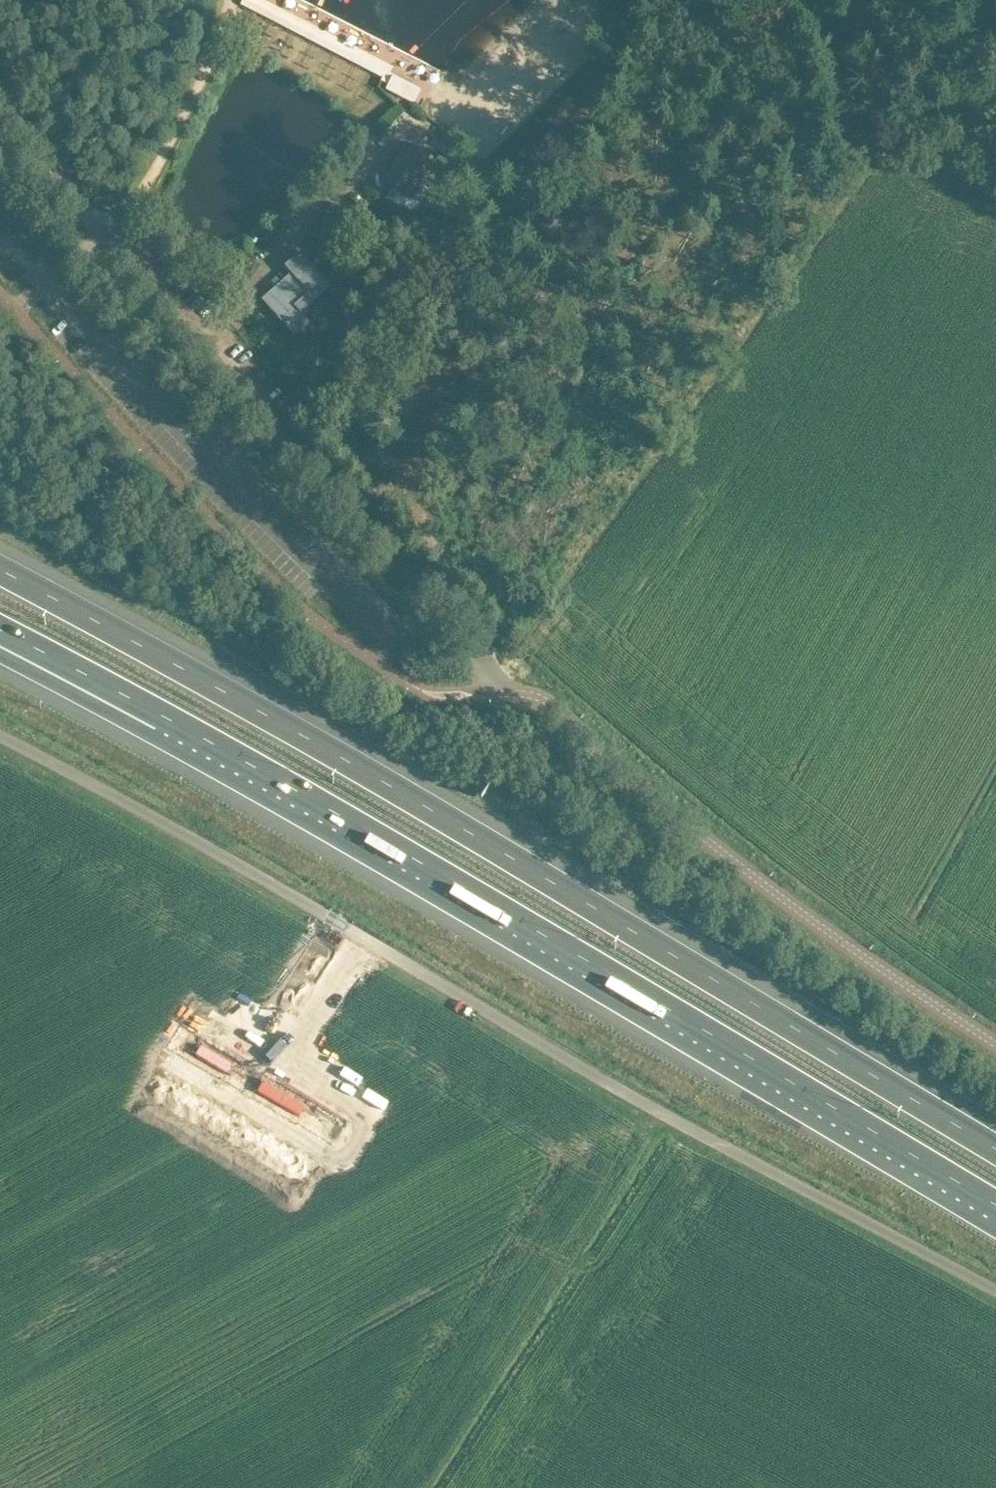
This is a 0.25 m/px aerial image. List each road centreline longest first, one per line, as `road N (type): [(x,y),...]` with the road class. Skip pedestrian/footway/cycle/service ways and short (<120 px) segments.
road 1 (unclassified): [(995,1043),(784,899),(542,698),(490,693),(480,637),(103,237),(0,92)]
road 2 (motorway): [(0,628),(160,713),(995,1205)]
road 3 (motorway): [(995,1145),(390,785),(0,569)]
road 4 (unclassified): [(0,739),(690,1130),(995,1290)]

